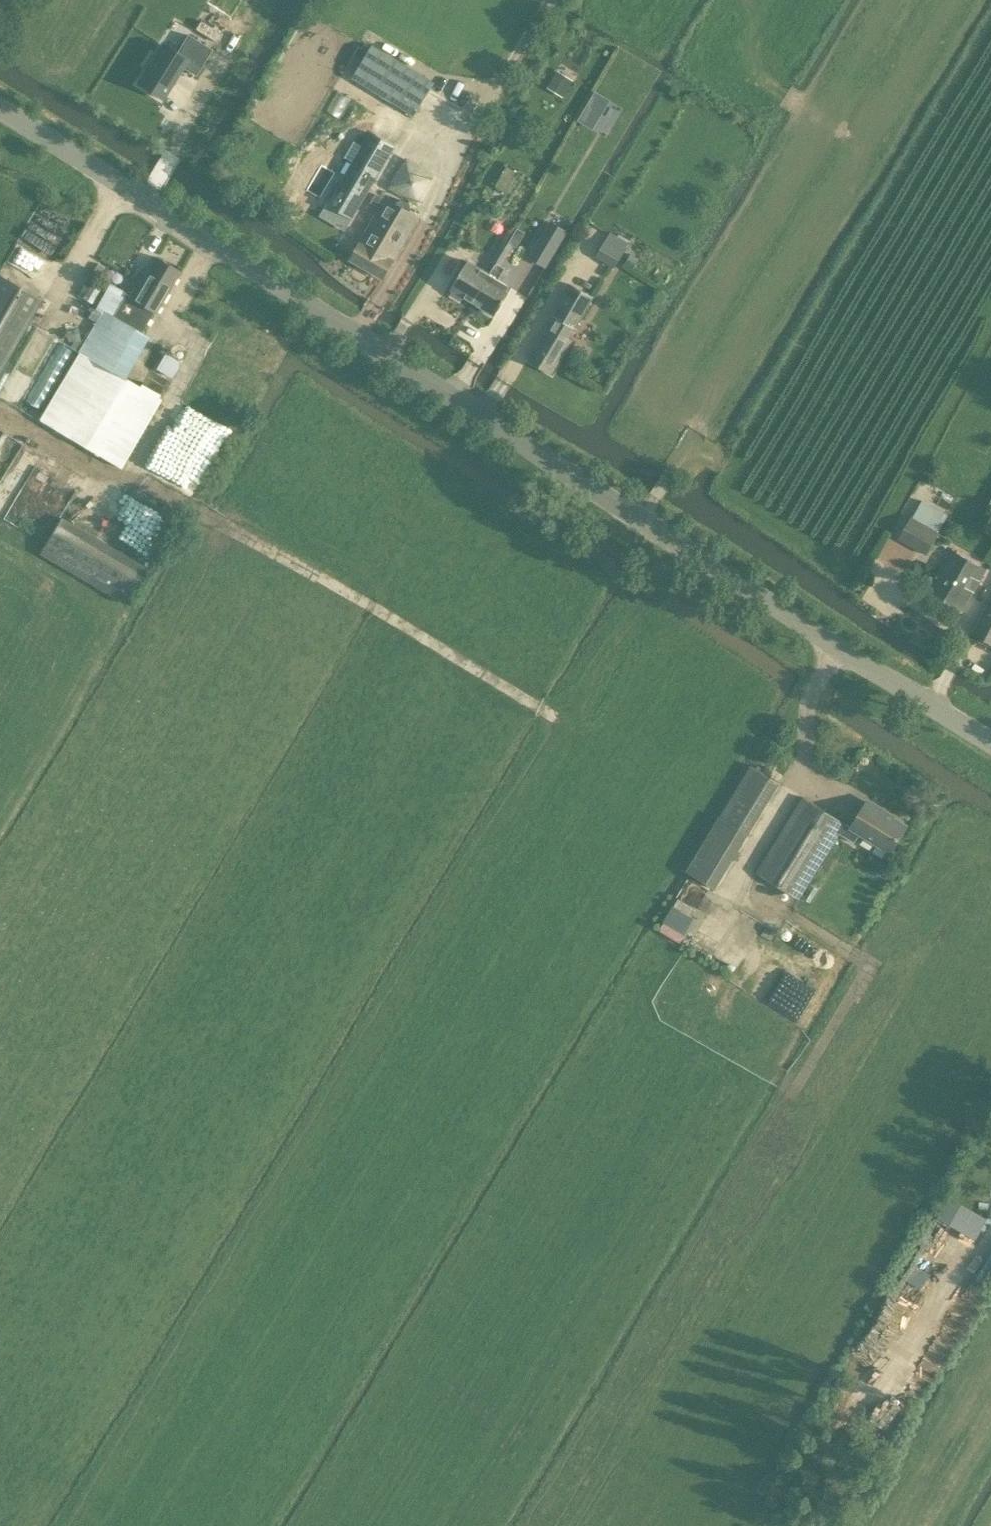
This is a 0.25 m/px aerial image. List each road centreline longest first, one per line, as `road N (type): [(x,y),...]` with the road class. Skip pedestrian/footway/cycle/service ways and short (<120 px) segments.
road 1 (tertiary): [(990,738),(0,109)]
road 2 (track): [(607,650),(675,542)]

